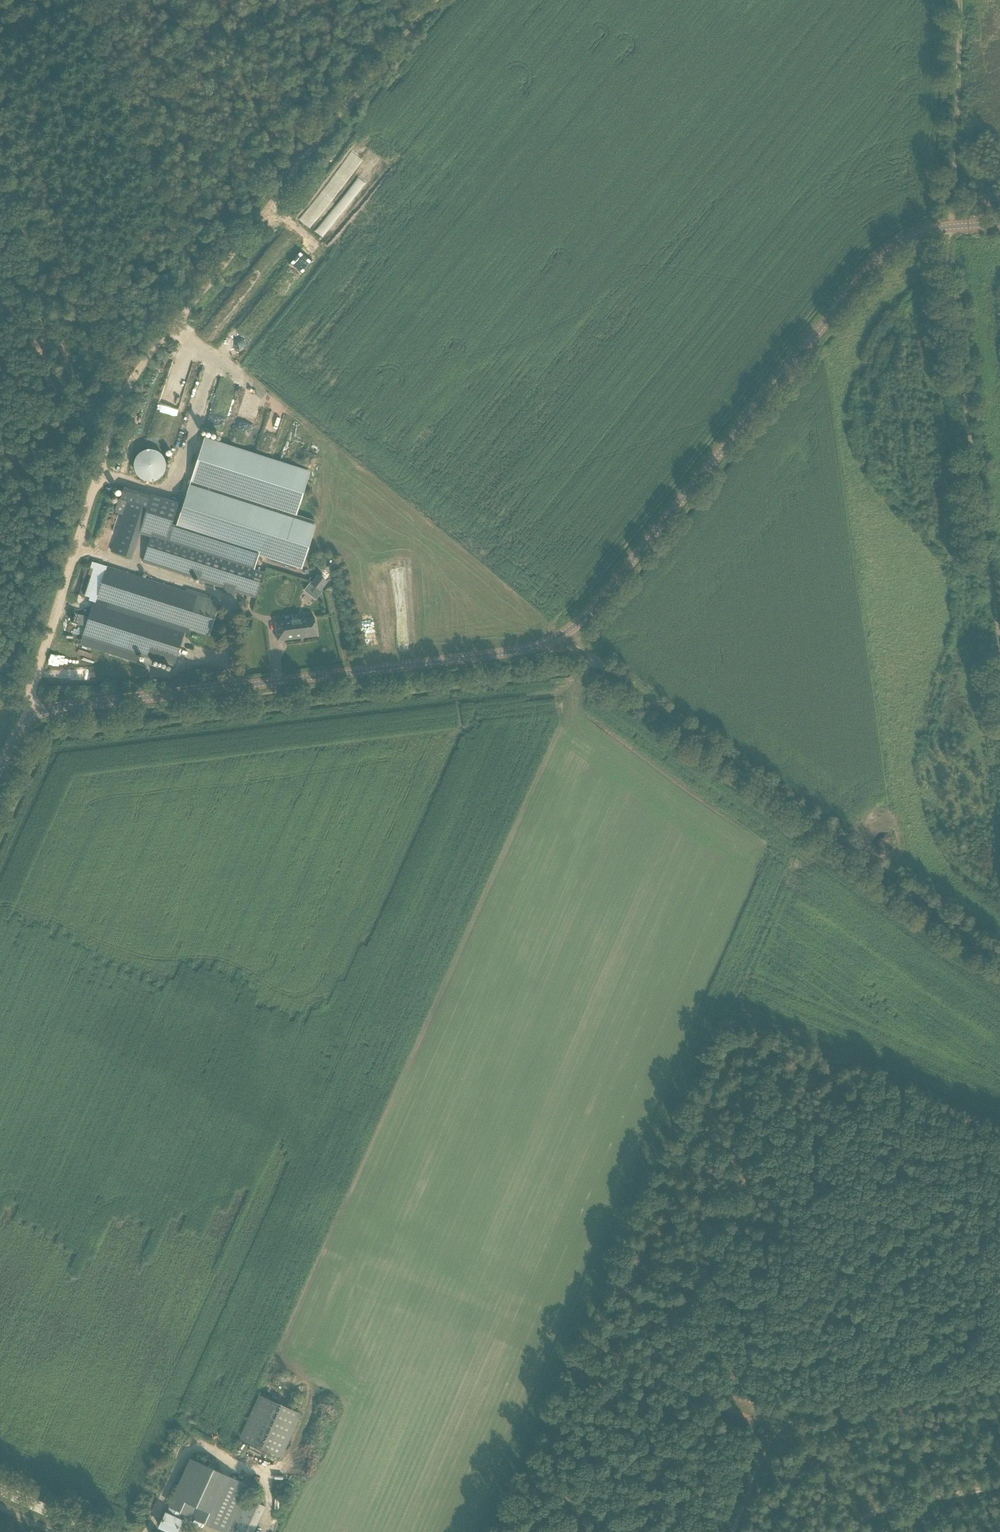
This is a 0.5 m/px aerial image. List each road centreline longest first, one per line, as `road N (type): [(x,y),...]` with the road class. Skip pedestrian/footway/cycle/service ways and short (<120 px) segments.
road 1 (unclassified): [(0,771),(24,725),(55,709),(542,654),(571,643),(886,258),(933,227),(999,220)]
road 2 (track): [(952,0),(945,245),(999,675)]
road 3 (track): [(198,284),(136,362),(29,697),(35,715)]
road 4 (track): [(431,0),(198,284)]
road 5 (track): [(999,1370),(779,1423),(866,1517)]
road 6 (track): [(198,284),(88,0)]
road 7 (track): [(0,196),(136,362)]
road 8 (unclassified): [(855,1531),(876,1509),(999,1487)]

